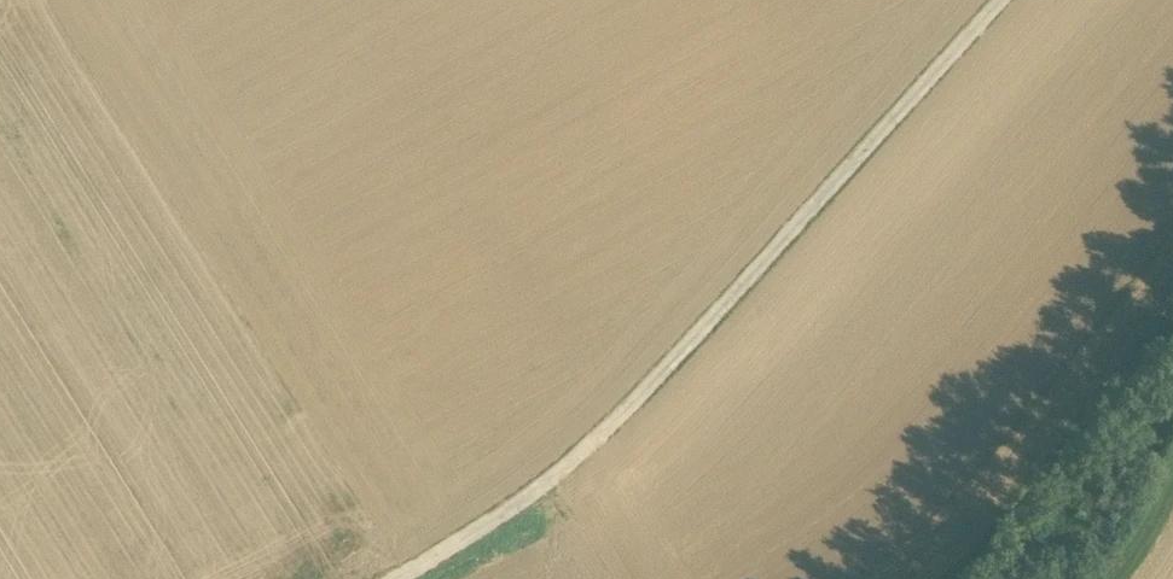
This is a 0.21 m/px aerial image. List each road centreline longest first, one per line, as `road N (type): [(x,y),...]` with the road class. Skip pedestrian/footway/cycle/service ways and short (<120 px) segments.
road 1 (track): [(1005,0),(597,441),(548,484),(397,578)]

